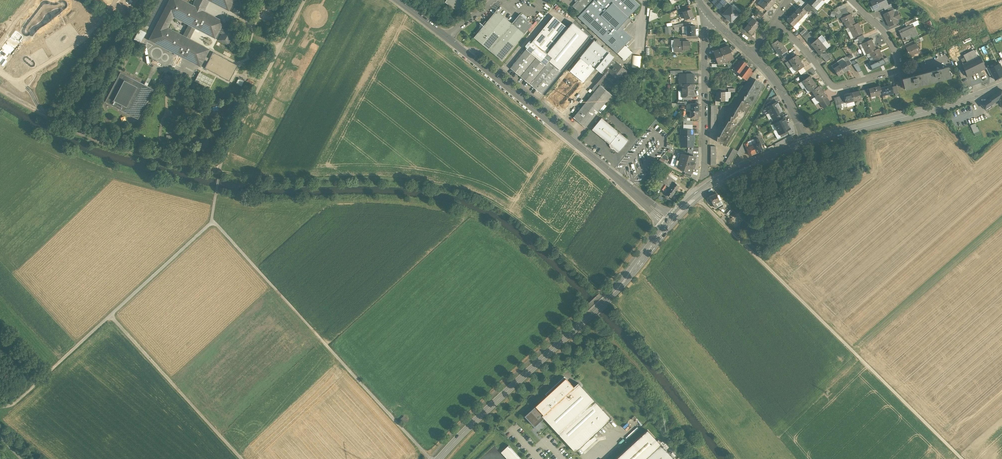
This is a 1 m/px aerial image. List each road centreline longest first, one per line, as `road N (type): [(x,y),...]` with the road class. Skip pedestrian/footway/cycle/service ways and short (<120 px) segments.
road 1 (track): [(220,171),(400,179),(486,197),(615,304),(739,458)]
road 2 (secondary): [(668,224),(608,299),(438,458)]
road 3 (track): [(213,220),(431,458)]
road 4 (track): [(746,246),(962,458)]
road 5 (unclassified): [(668,224),(446,38)]
road 6 (secondary): [(1001,86),(805,143)]
road 7 (track): [(242,458),(110,315)]
road 8 (track): [(220,171),(304,0)]
road 9 (secondary): [(805,143),(726,175),(668,224)]
road 10 (residential): [(704,10),(705,170)]
road 11 (residential): [(774,20),(834,87),(896,71)]
road 12 (track): [(0,407),(17,401),(110,315)]
road 13 (track): [(110,315),(213,220)]

